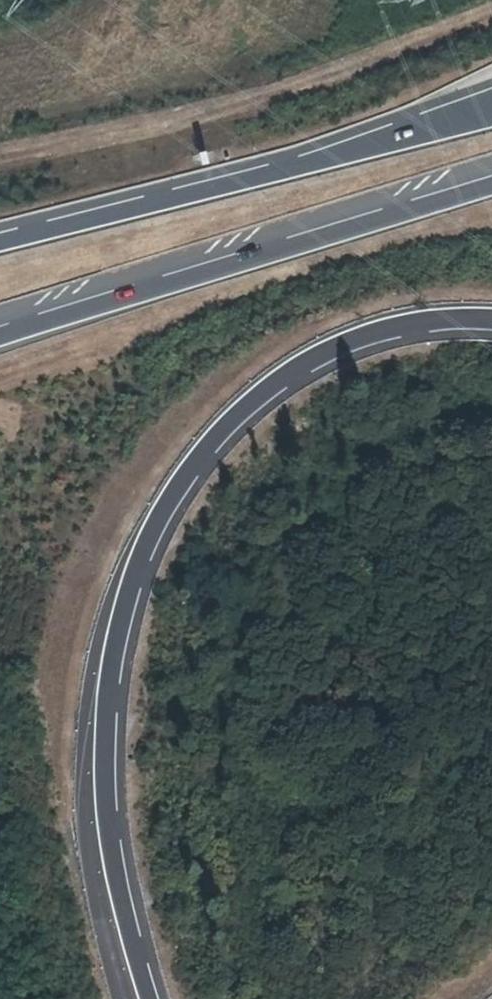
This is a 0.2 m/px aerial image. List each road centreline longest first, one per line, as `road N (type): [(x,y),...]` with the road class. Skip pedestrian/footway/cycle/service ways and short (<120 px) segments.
road 1 (motorway): [(147,998),(114,877),(105,754),(118,635),(152,532),(227,424),(309,361),(401,327),(491,321)]
road 2 (motorway): [(491,179),(0,333)]
road 3 (track): [(0,157),(283,92),(491,14)]
road 4 (motorway): [(491,102),(295,165),(0,240)]

